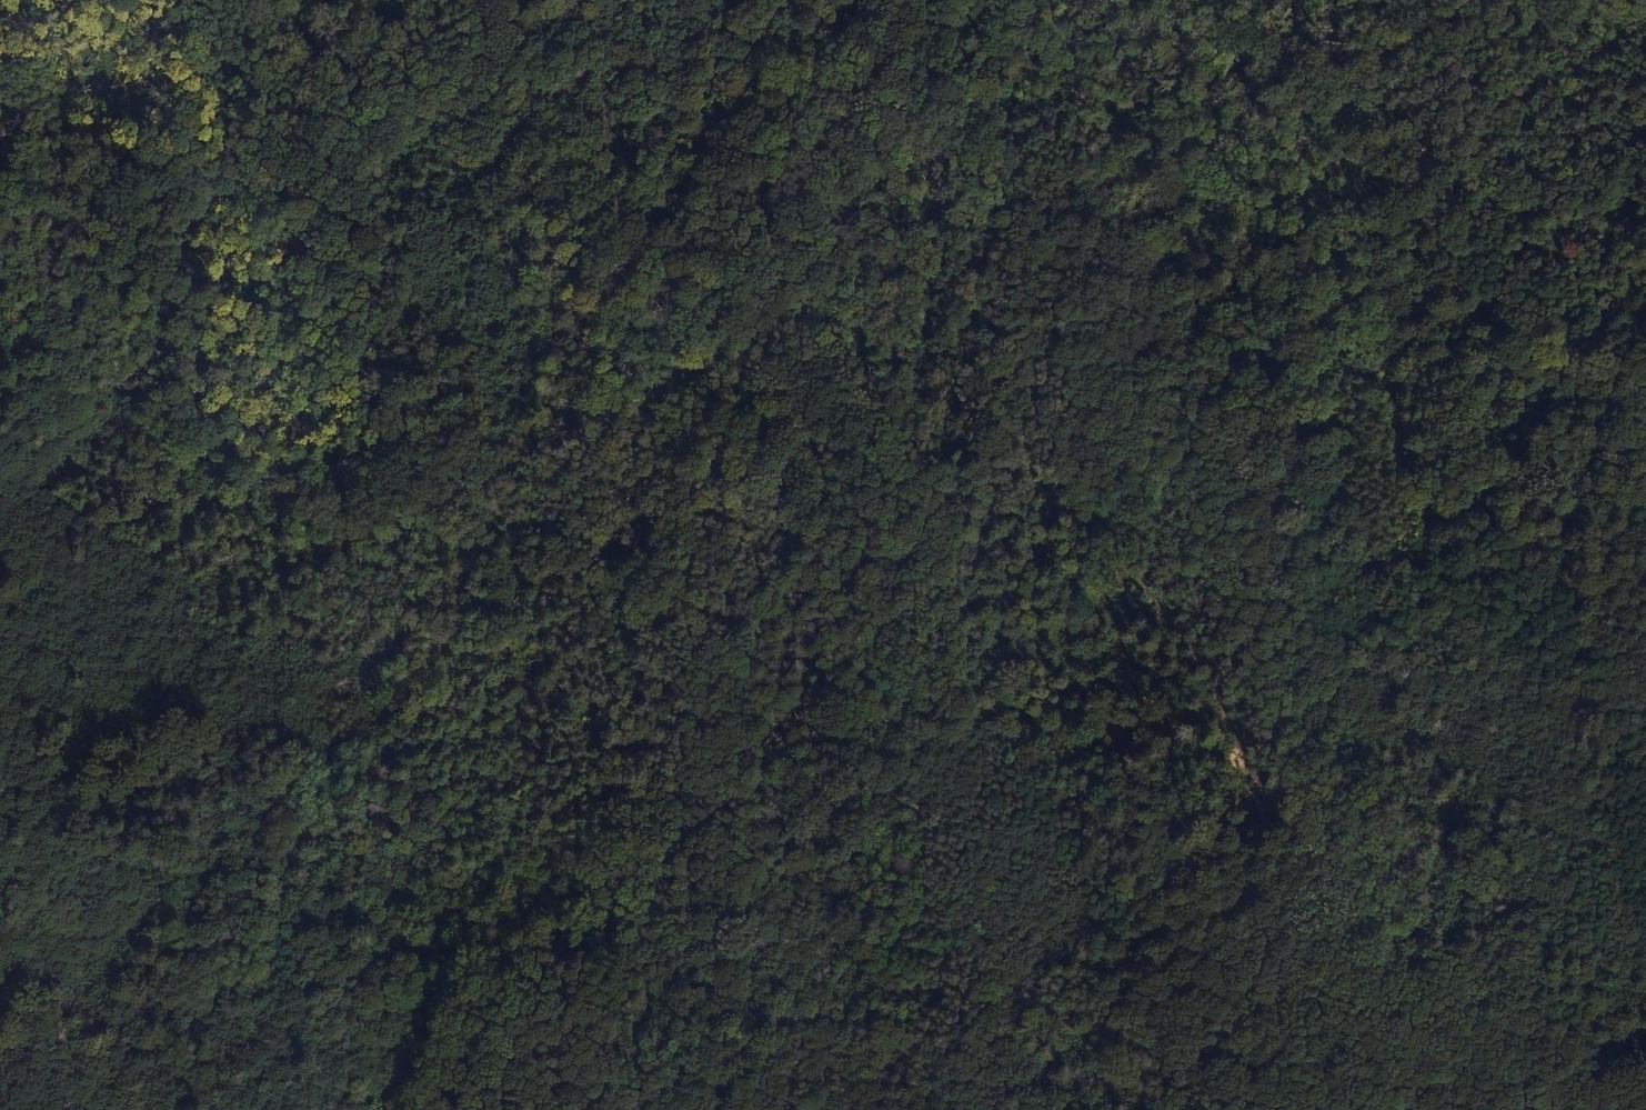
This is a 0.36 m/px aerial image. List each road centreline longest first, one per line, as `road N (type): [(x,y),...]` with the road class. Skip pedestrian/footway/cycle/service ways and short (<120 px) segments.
road 1 (track): [(814,752),(1008,657),(1098,585),(1114,527),(1155,451),(1236,388),(1340,337),(1645,338)]
road 2 (track): [(557,0),(477,166),(459,265)]

